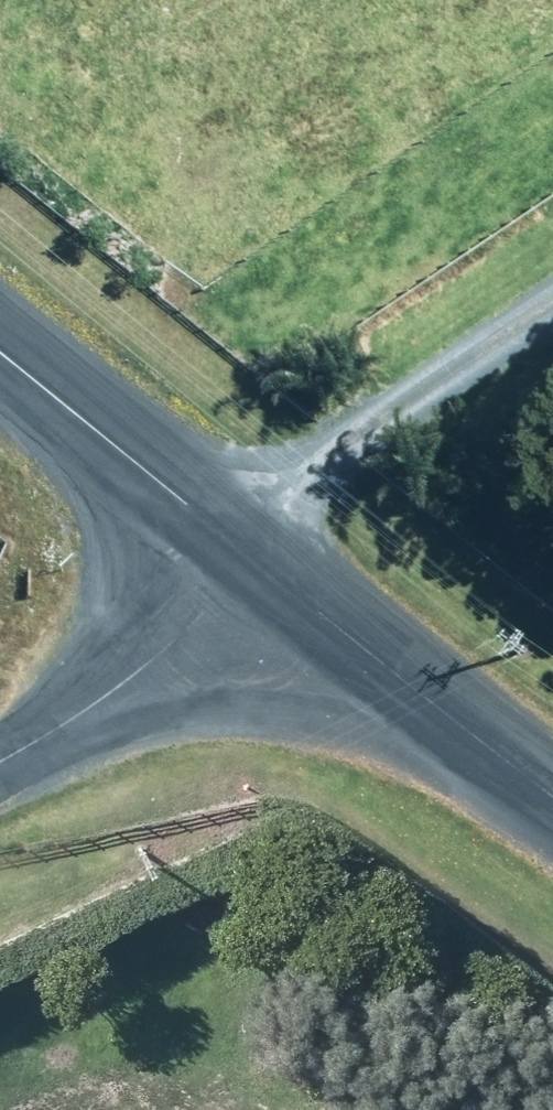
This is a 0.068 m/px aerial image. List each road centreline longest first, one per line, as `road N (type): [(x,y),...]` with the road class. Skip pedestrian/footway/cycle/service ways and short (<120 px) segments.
road 1 (unclassified): [(552,306),(324,460),(228,545)]
road 2 (unclassified): [(252,564),(552,797)]
road 3 (unclassified): [(252,564),(127,678),(0,760)]
road 4 (unclassified): [(0,358),(228,545)]

